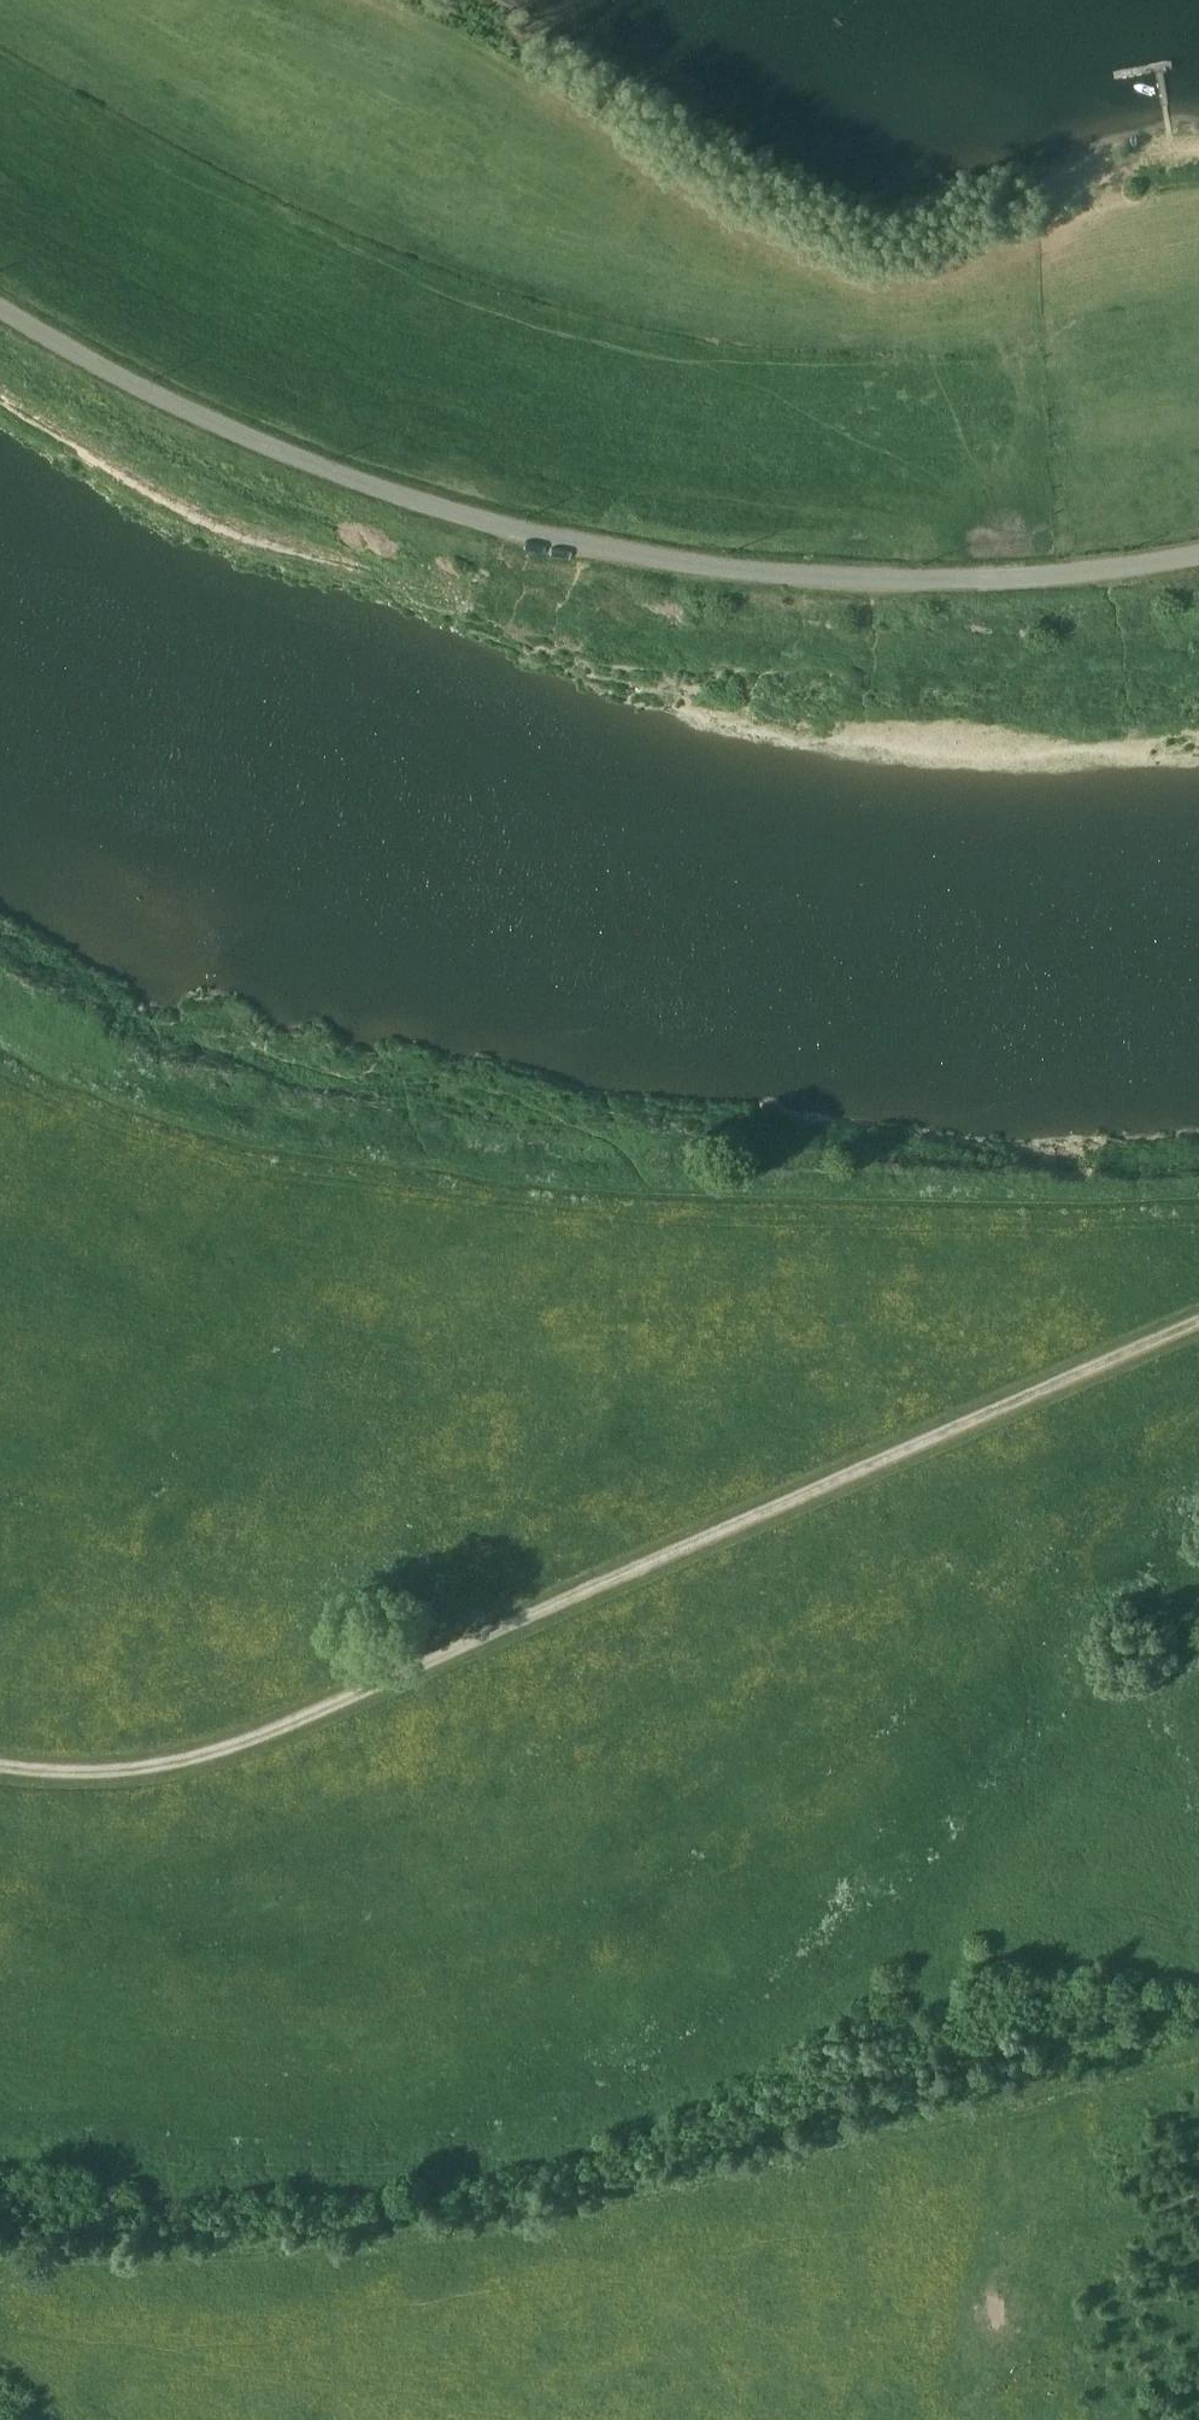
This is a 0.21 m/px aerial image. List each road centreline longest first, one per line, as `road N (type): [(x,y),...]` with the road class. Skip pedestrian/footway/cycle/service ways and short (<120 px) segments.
road 1 (track): [(0,1767),(129,1770),(241,1744),(443,1649),(1198,1326)]
road 2 (unclassified): [(0,304),(220,421),(415,500),(547,535),(730,567),(911,577),(1086,567),(1198,547)]

